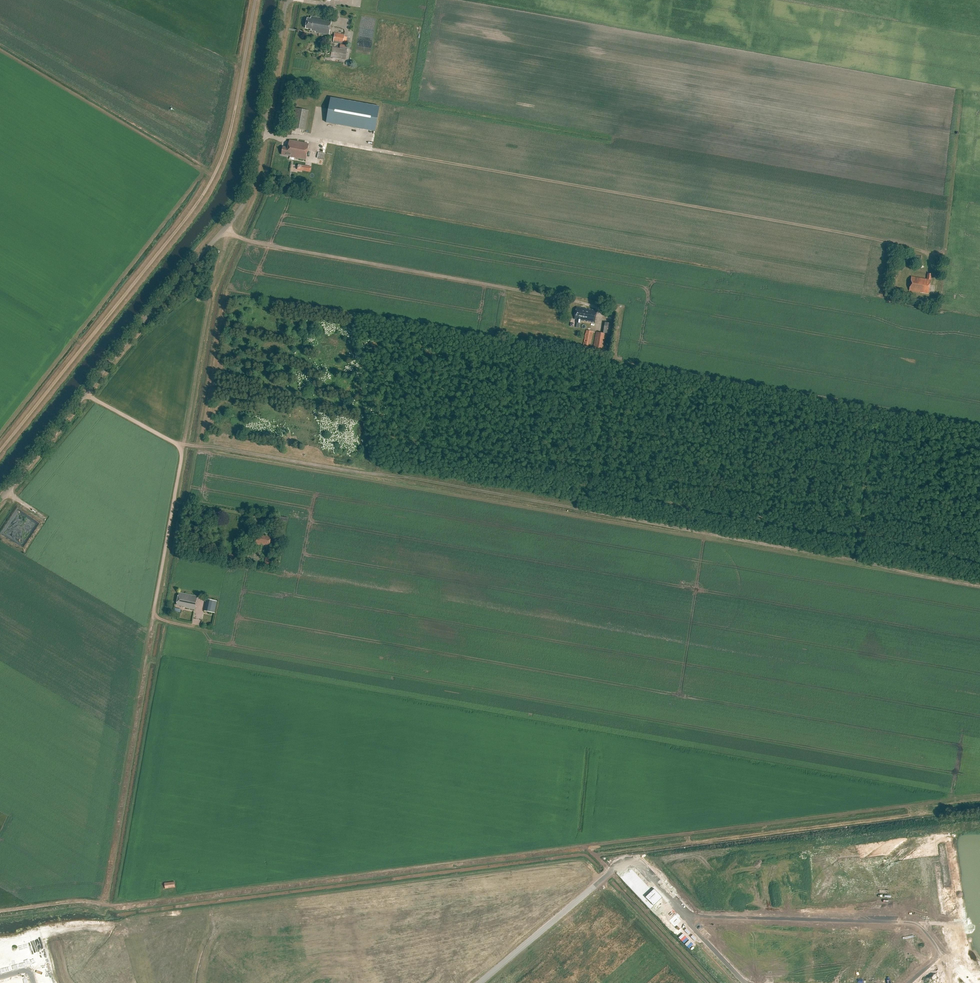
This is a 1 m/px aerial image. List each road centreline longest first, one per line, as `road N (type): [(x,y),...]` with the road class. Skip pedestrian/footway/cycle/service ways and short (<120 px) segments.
road 1 (track): [(979,799),(144,903),(99,901)]
road 2 (unclassified): [(0,497),(241,209),(255,174),(287,0)]
road 3 (track): [(0,449),(207,188),(236,107)]
road 4 (track): [(153,614),(99,901)]
road 5 (track): [(227,227),(183,445)]
road 6 (track): [(929,805),(954,982)]
road 7 (residential): [(183,445),(153,614)]

